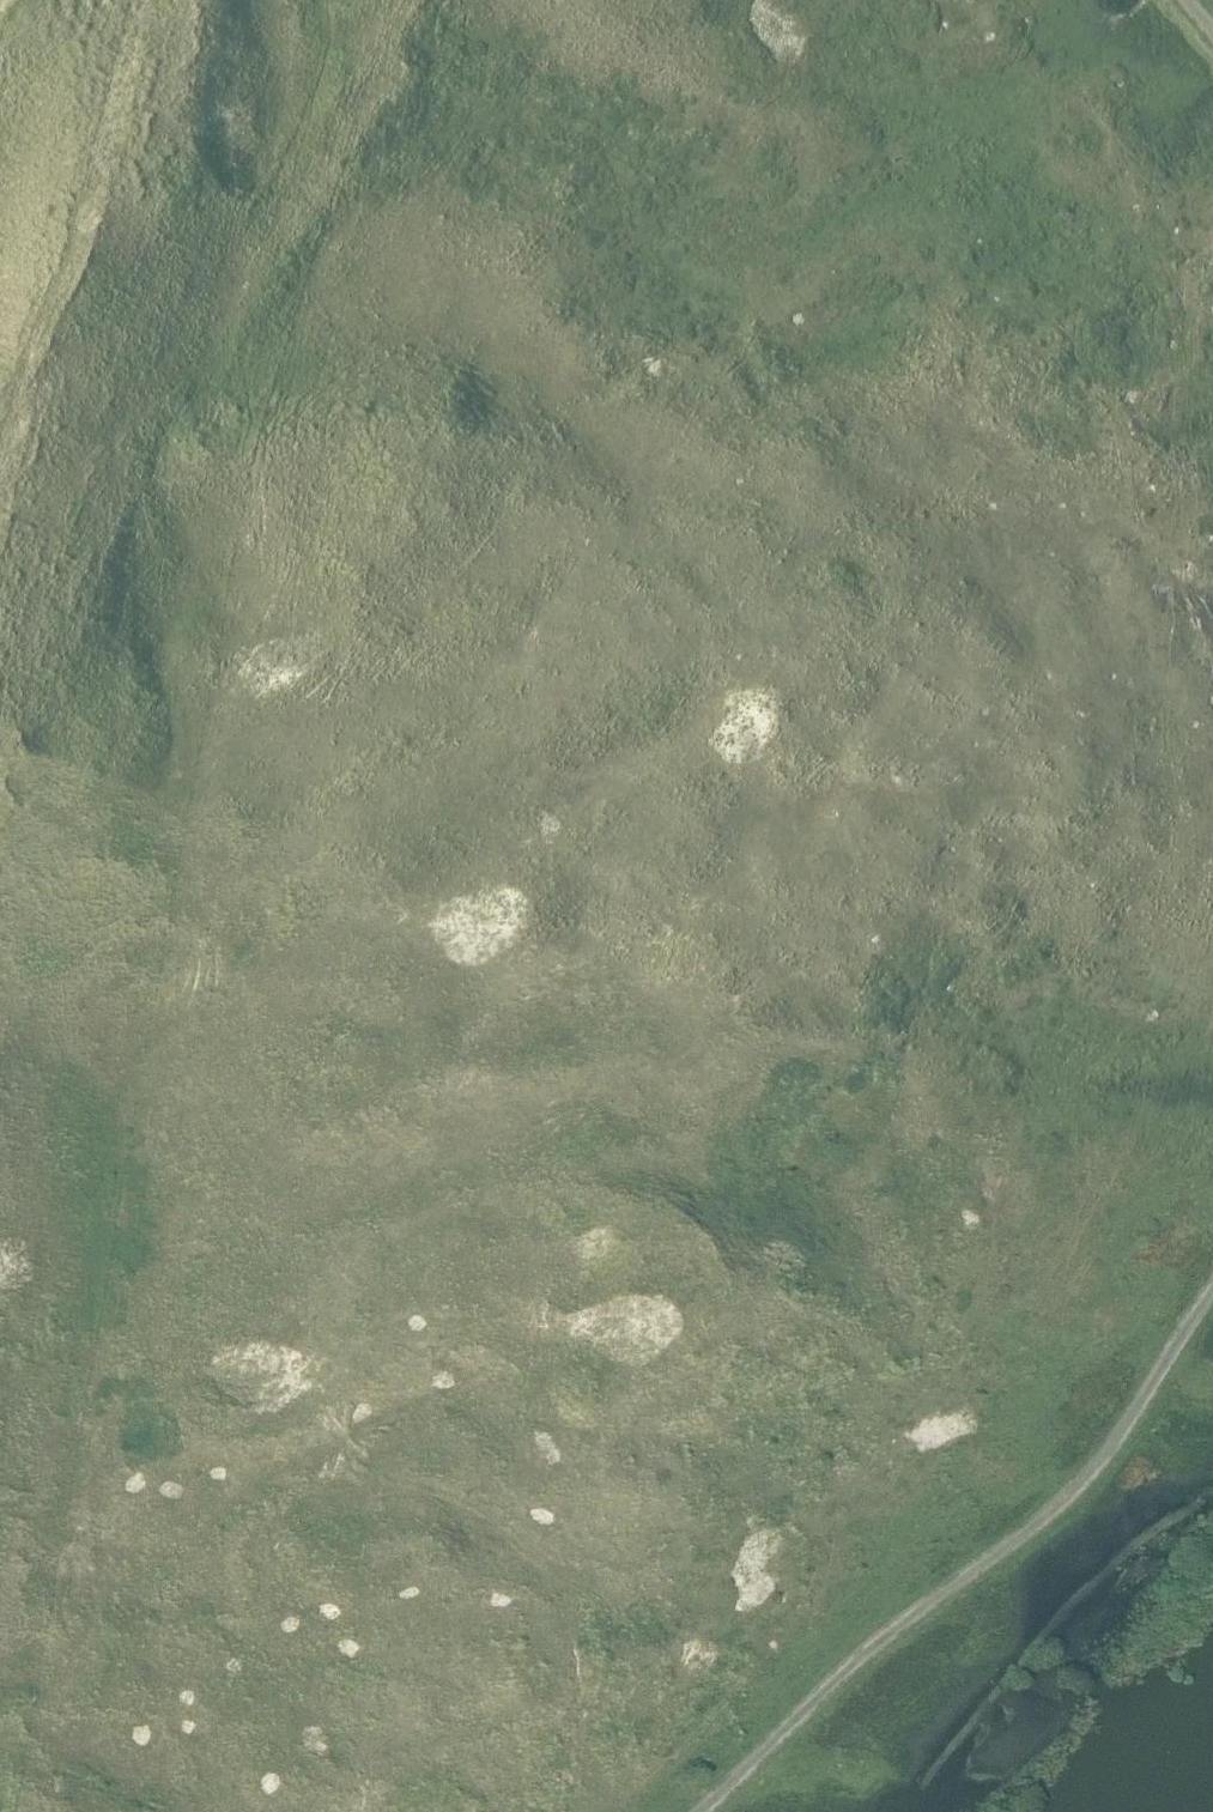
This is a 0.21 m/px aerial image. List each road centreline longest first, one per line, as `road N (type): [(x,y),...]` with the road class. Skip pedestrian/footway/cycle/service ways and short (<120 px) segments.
road 1 (track): [(702,1811),(893,1638),(1076,1498),(1127,1436),(1212,1297)]

